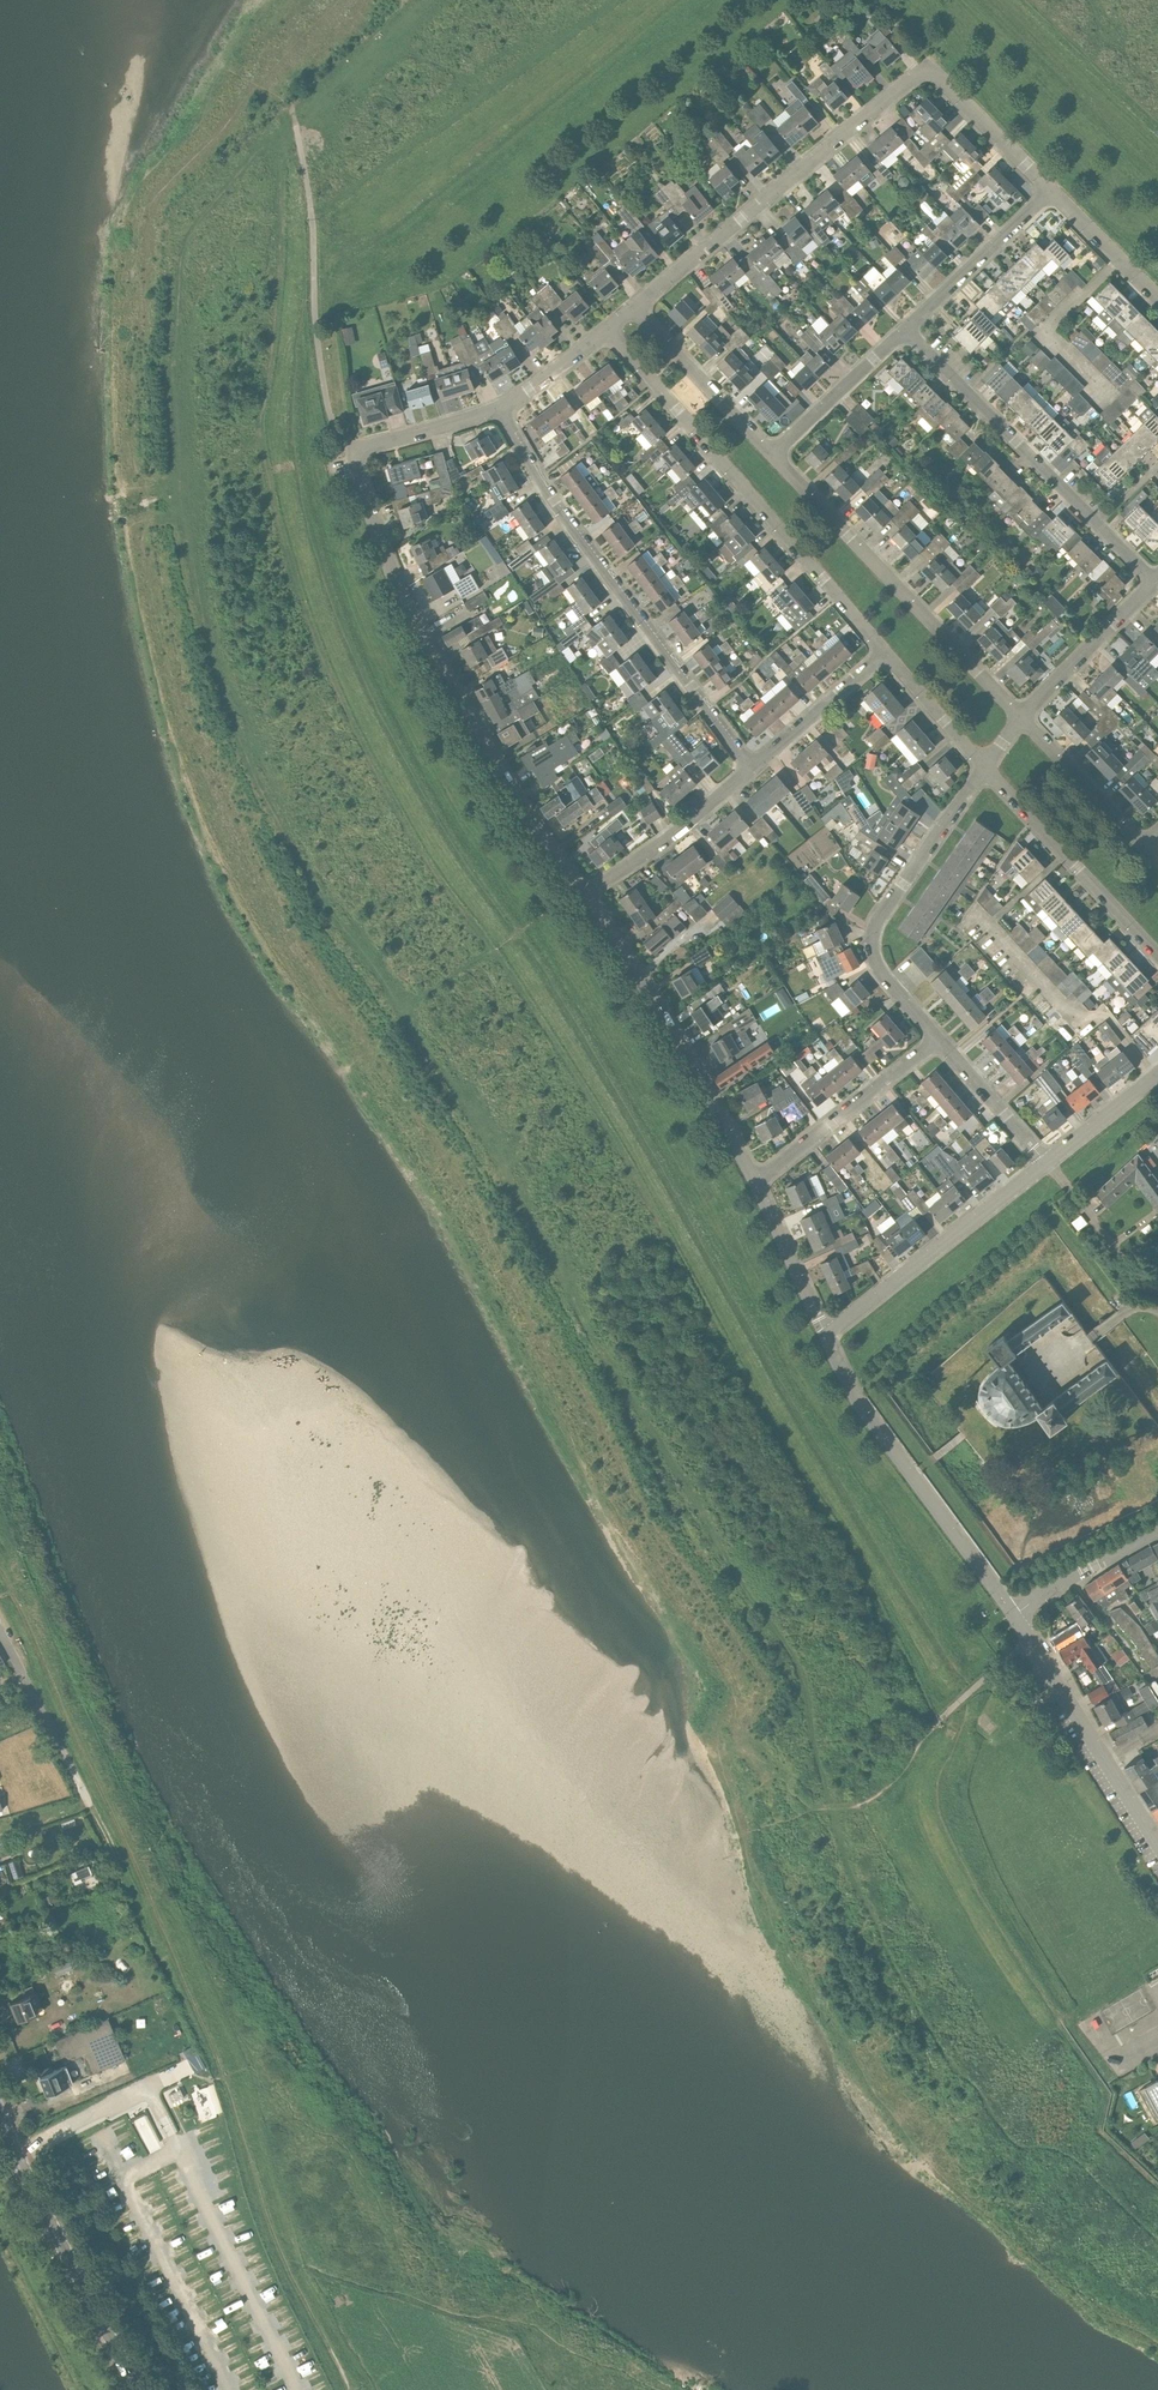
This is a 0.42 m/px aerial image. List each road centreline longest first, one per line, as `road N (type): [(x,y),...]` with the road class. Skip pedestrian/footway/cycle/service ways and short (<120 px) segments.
road 1 (residential): [(585,895),(502,772),(406,602),(354,451),(505,408)]
road 2 (residential): [(759,764),(582,535),(505,408)]
road 3 (residential): [(886,654),(610,333)]
road 4 (residential): [(639,311),(928,70)]
road 5 (residential): [(1022,718),(774,453)]
road 6 (residential): [(1155,581),(907,327)]
road 7 (tertiary): [(1014,1615),(859,1401),(827,1336)]
road 8 (residential): [(760,1180),(585,895)]
road 9 (residential): [(938,1039),(882,972),(878,921),(988,769)]
road 10 (tertiary): [(136,2389),(0,2114)]
road 11 (tertiary): [(827,1336),(1047,1162)]
road 12 (tertiary): [(1157,1844),(1014,1615)]
road 13 (residential): [(1157,952),(988,769)]
road 14 (residential): [(760,1180),(938,1039)]
road 15 (residential): [(585,895),(759,764)]
road 16 (residential): [(907,327),(1052,190)]
road 17 (unclassified): [(0,1630),(90,1805)]
road 18 (residential): [(774,453),(639,311)]
road 19 (residential): [(1022,718),(1155,581)]
road 20 (residential): [(774,453),(907,327)]
road 21 (residential): [(1143,845),(1022,718)]
road 22 (residential): [(1052,190),(940,72),(928,70)]
road 23 (residential): [(827,1336),(760,1180)]
road 24 (residential): [(759,764),(886,654)]
road 25 (residential): [(1047,1162),(938,1039)]
road 26 (residential): [(1014,1615),(1157,1534)]
road 27 (residential): [(988,769),(886,654)]
road 28 (residential): [(1157,293),(1052,190)]
road 29 (tertiary): [(1047,1162),(1157,1077)]
road 30 (residential): [(505,408),(610,333)]

